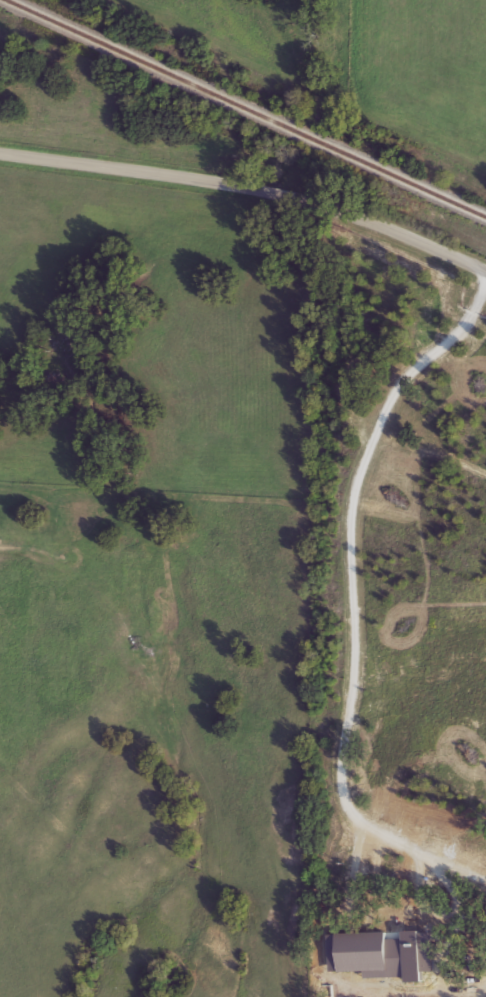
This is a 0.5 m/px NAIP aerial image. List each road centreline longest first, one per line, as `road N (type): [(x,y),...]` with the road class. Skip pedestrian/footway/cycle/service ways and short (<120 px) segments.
road 1 (residential): [(476,258),(450,321),(392,385),(347,498),(349,662),(336,784),(348,808),(416,843)]
road 2 (tertiary): [(485,263),(248,192),(0,154)]
road 3 (track): [(416,843),(459,899),(438,951),(451,996)]

